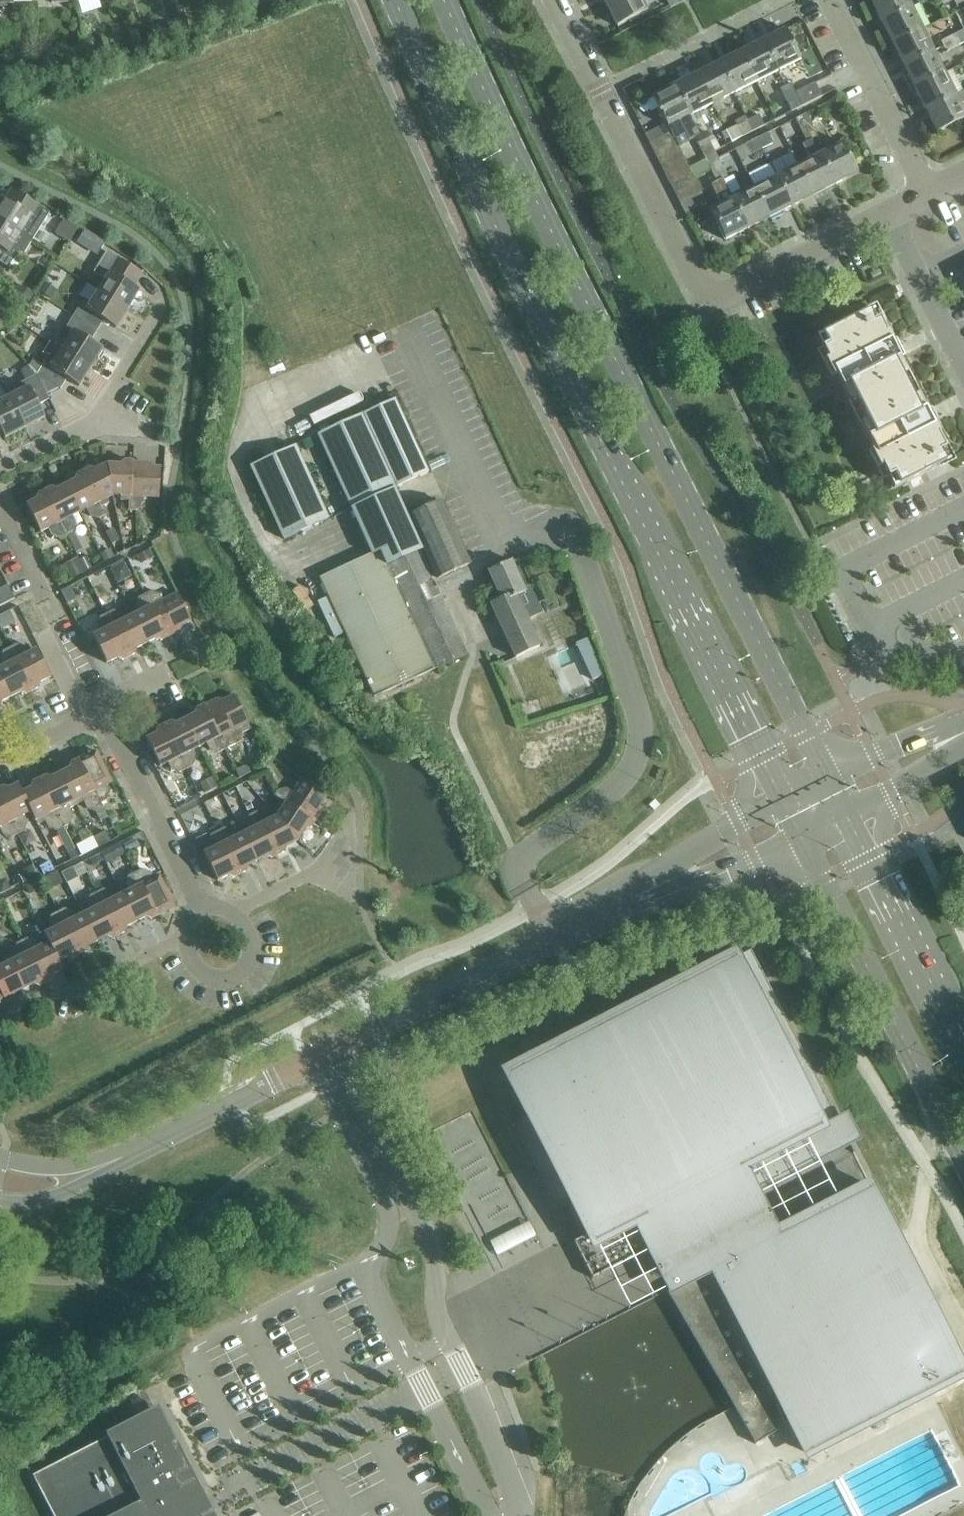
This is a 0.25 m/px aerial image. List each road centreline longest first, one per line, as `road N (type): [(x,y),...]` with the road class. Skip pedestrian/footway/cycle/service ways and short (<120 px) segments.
road 1 (secondary): [(399,0),(586,419),(790,813)]
road 2 (secondary): [(834,791),(506,148),(442,0)]
road 3 (residential): [(927,192),(744,288),(709,290),(692,275),(555,0)]
road 4 (residential): [(331,1051),(790,813)]
road 5 (residential): [(515,1515),(436,1307),(430,1237),(331,1051)]
road 6 (residential): [(309,1062),(380,1197),(390,1237),(376,1268),(379,1297),(488,1515)]
road 7 (secondary): [(790,813),(963,1158)]
road 8 (secondary): [(963,1049),(834,791)]
road 9 (residential): [(927,192),(825,0)]
road 10 (residential): [(202,904),(102,713)]
road 11 (residential): [(309,1062),(124,1157)]
road 12 (residential): [(237,911),(314,869),(358,801)]
road 13 (residential): [(186,936),(200,970),(240,979),(257,941),(237,911)]
road 14 (residential): [(53,1002),(186,936)]
road 15 (tertiary): [(834,791),(963,732)]
road 16 (residential): [(0,1202),(51,1196),(124,1157)]
road 17 (residential): [(98,415),(165,307)]
road 18 (residential): [(124,1157),(47,1168),(0,1158)]

